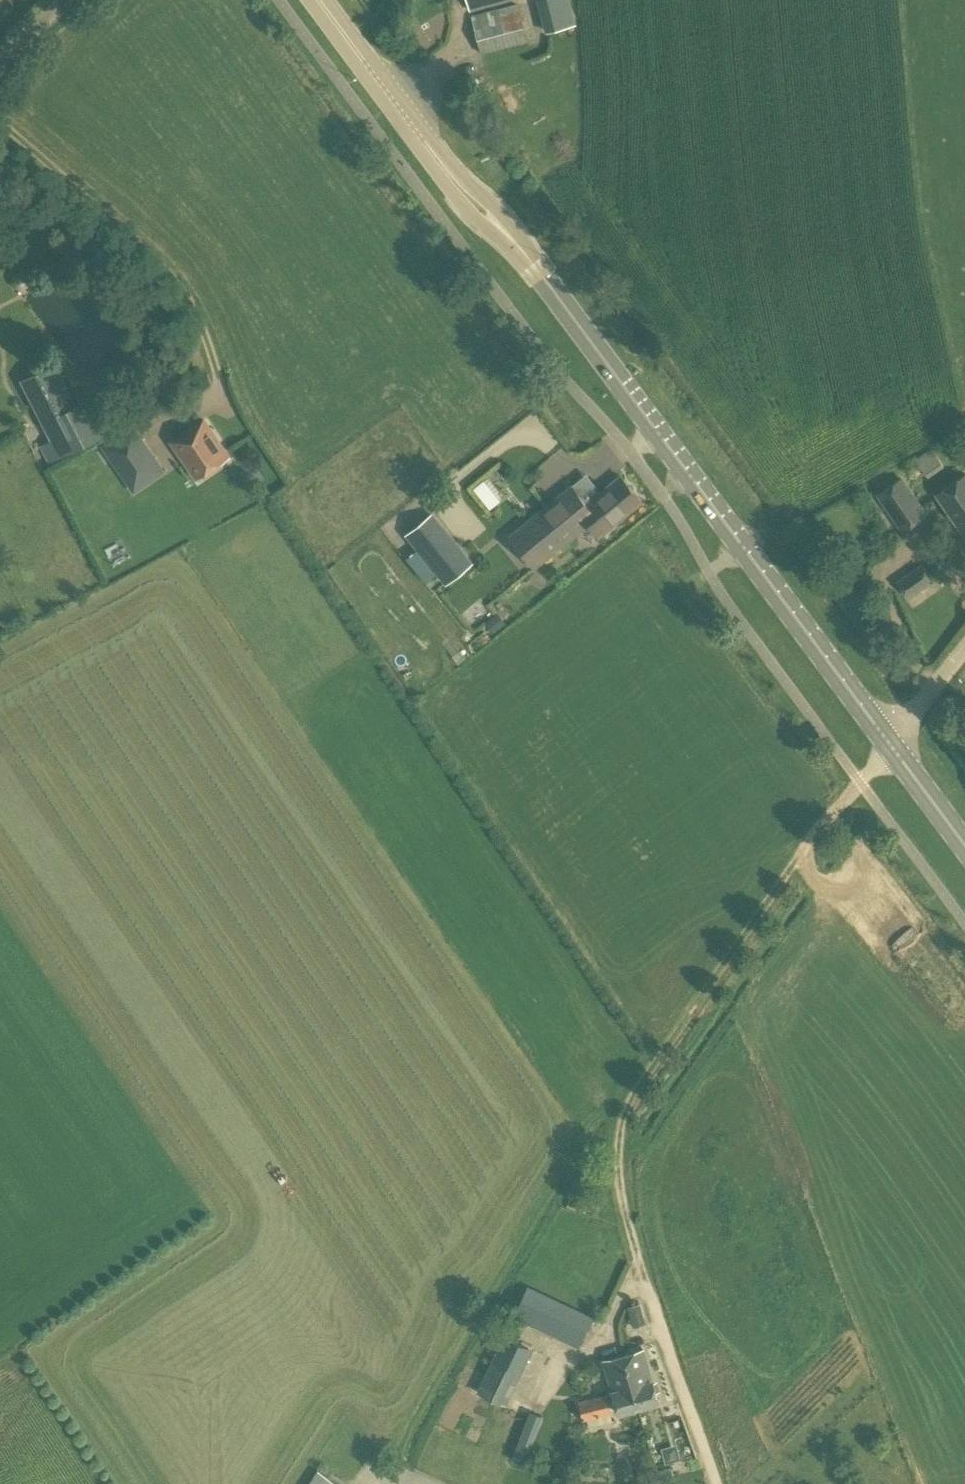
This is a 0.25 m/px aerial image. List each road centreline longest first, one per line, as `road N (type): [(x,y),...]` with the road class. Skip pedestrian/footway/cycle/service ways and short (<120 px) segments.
road 1 (primary): [(892,743),(538,267),(475,203),(319,0)]
road 2 (track): [(714,1483),(620,1211),(624,1126),(858,784)]
road 3 (primary): [(964,843),(892,743)]

